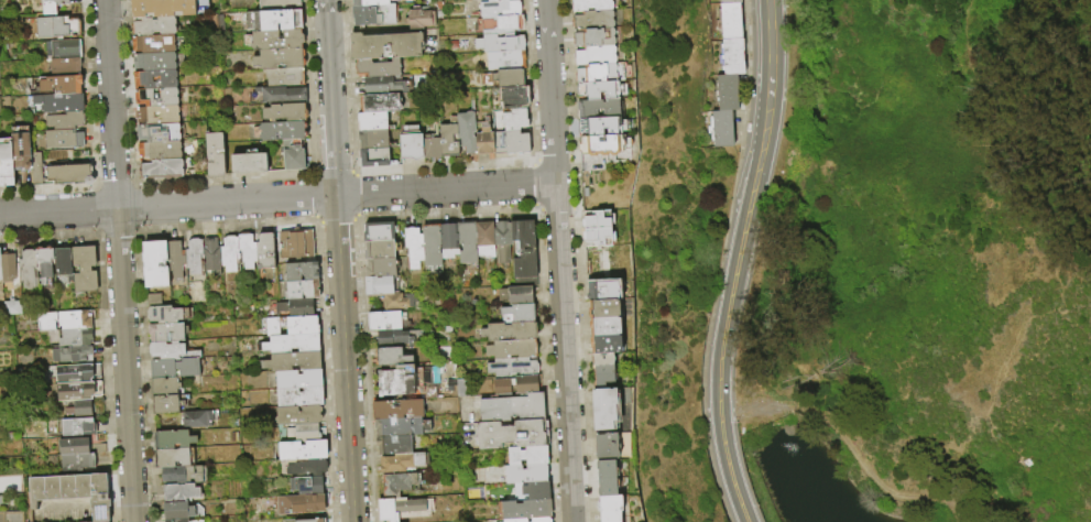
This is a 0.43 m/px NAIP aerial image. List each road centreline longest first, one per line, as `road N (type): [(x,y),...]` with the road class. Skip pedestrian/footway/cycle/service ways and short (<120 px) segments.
road 1 (tertiary): [(325,0),(354,521)]
road 2 (residential): [(545,0),(574,521)]
road 3 (secondary): [(762,139),(719,396),(731,476),(748,521)]
road 4 (residential): [(116,209),(133,521)]
road 5 (residential): [(336,196),(116,209)]
road 6 (residential): [(555,184),(336,196)]
road 7 (residential): [(104,0),(116,209)]
road 8 (secondary): [(767,0),(762,139)]

